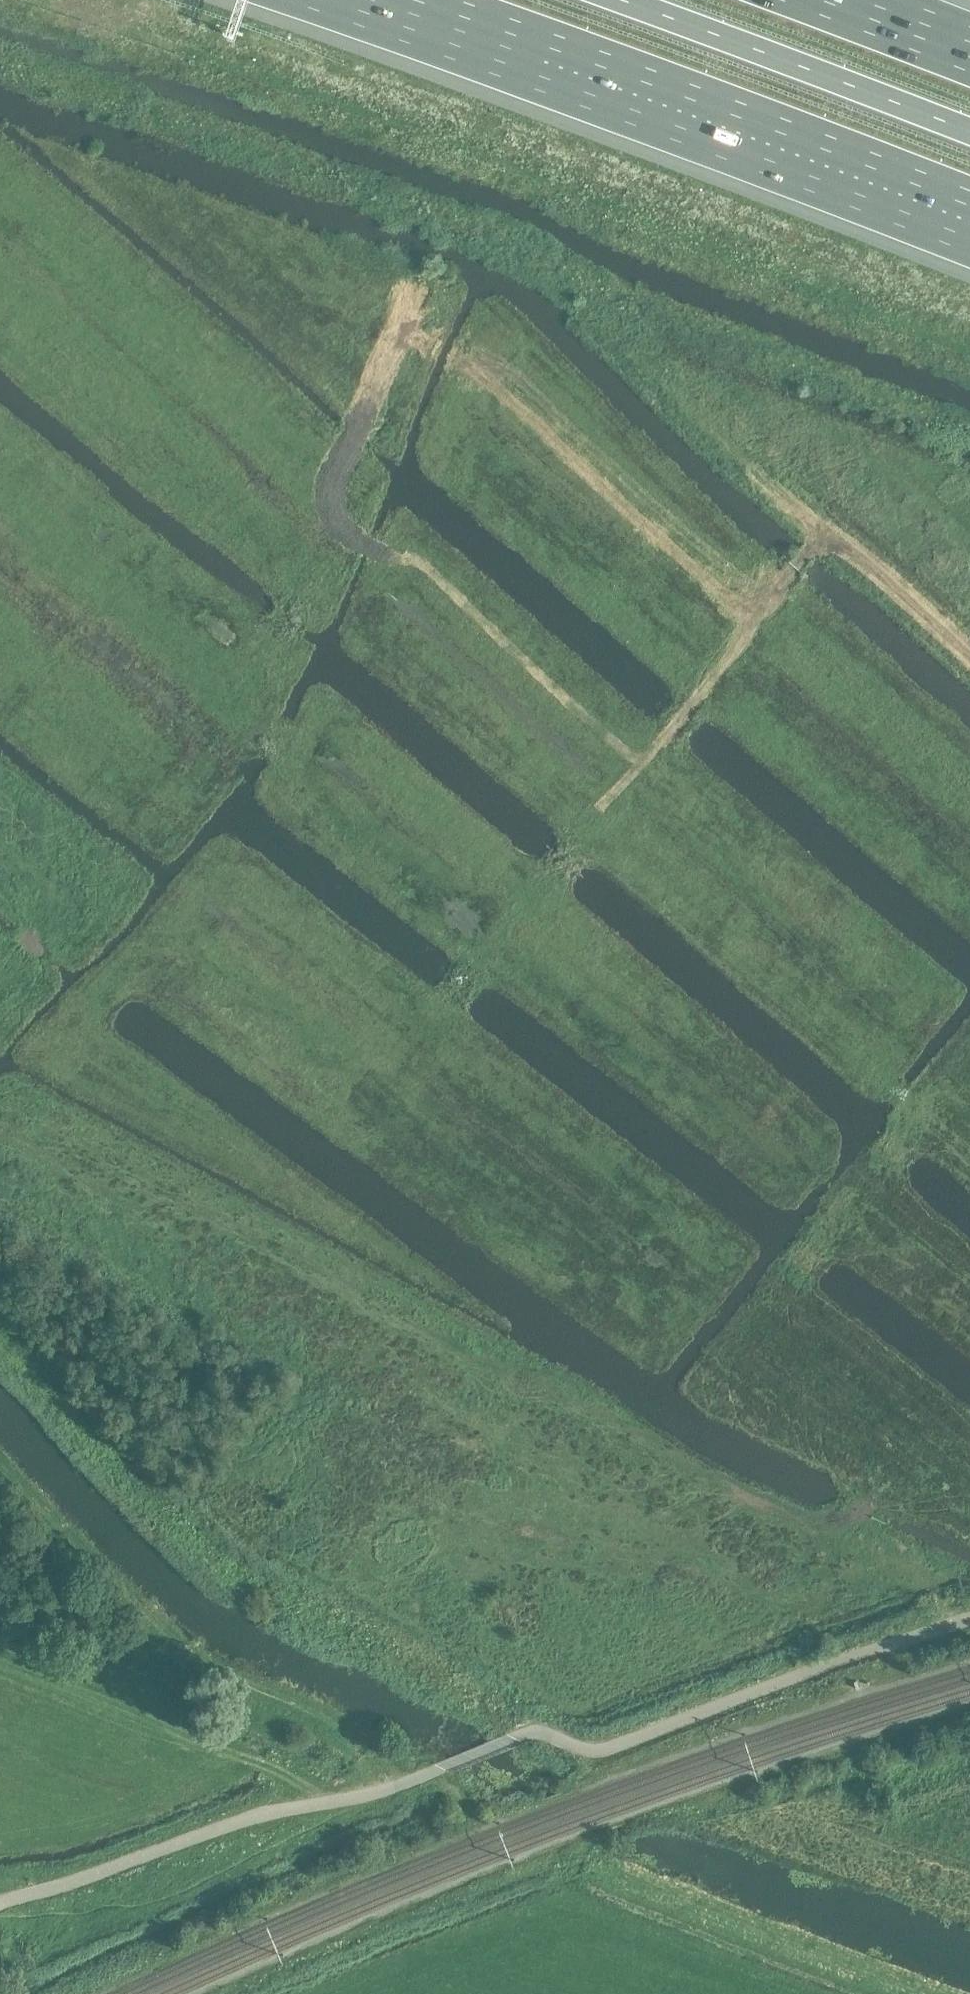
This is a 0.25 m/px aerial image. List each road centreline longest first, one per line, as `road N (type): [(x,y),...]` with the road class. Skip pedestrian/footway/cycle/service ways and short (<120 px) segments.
road 1 (motorway): [(374,0),(969,222)]
road 2 (motorway): [(621,0),(969,132)]
road 3 (track): [(0,1671),(333,1801)]
road 4 (track): [(642,367),(827,536),(786,576)]
road 5 (track): [(969,658),(827,536)]
road 6 (motorway): [(969,53),(834,0)]

